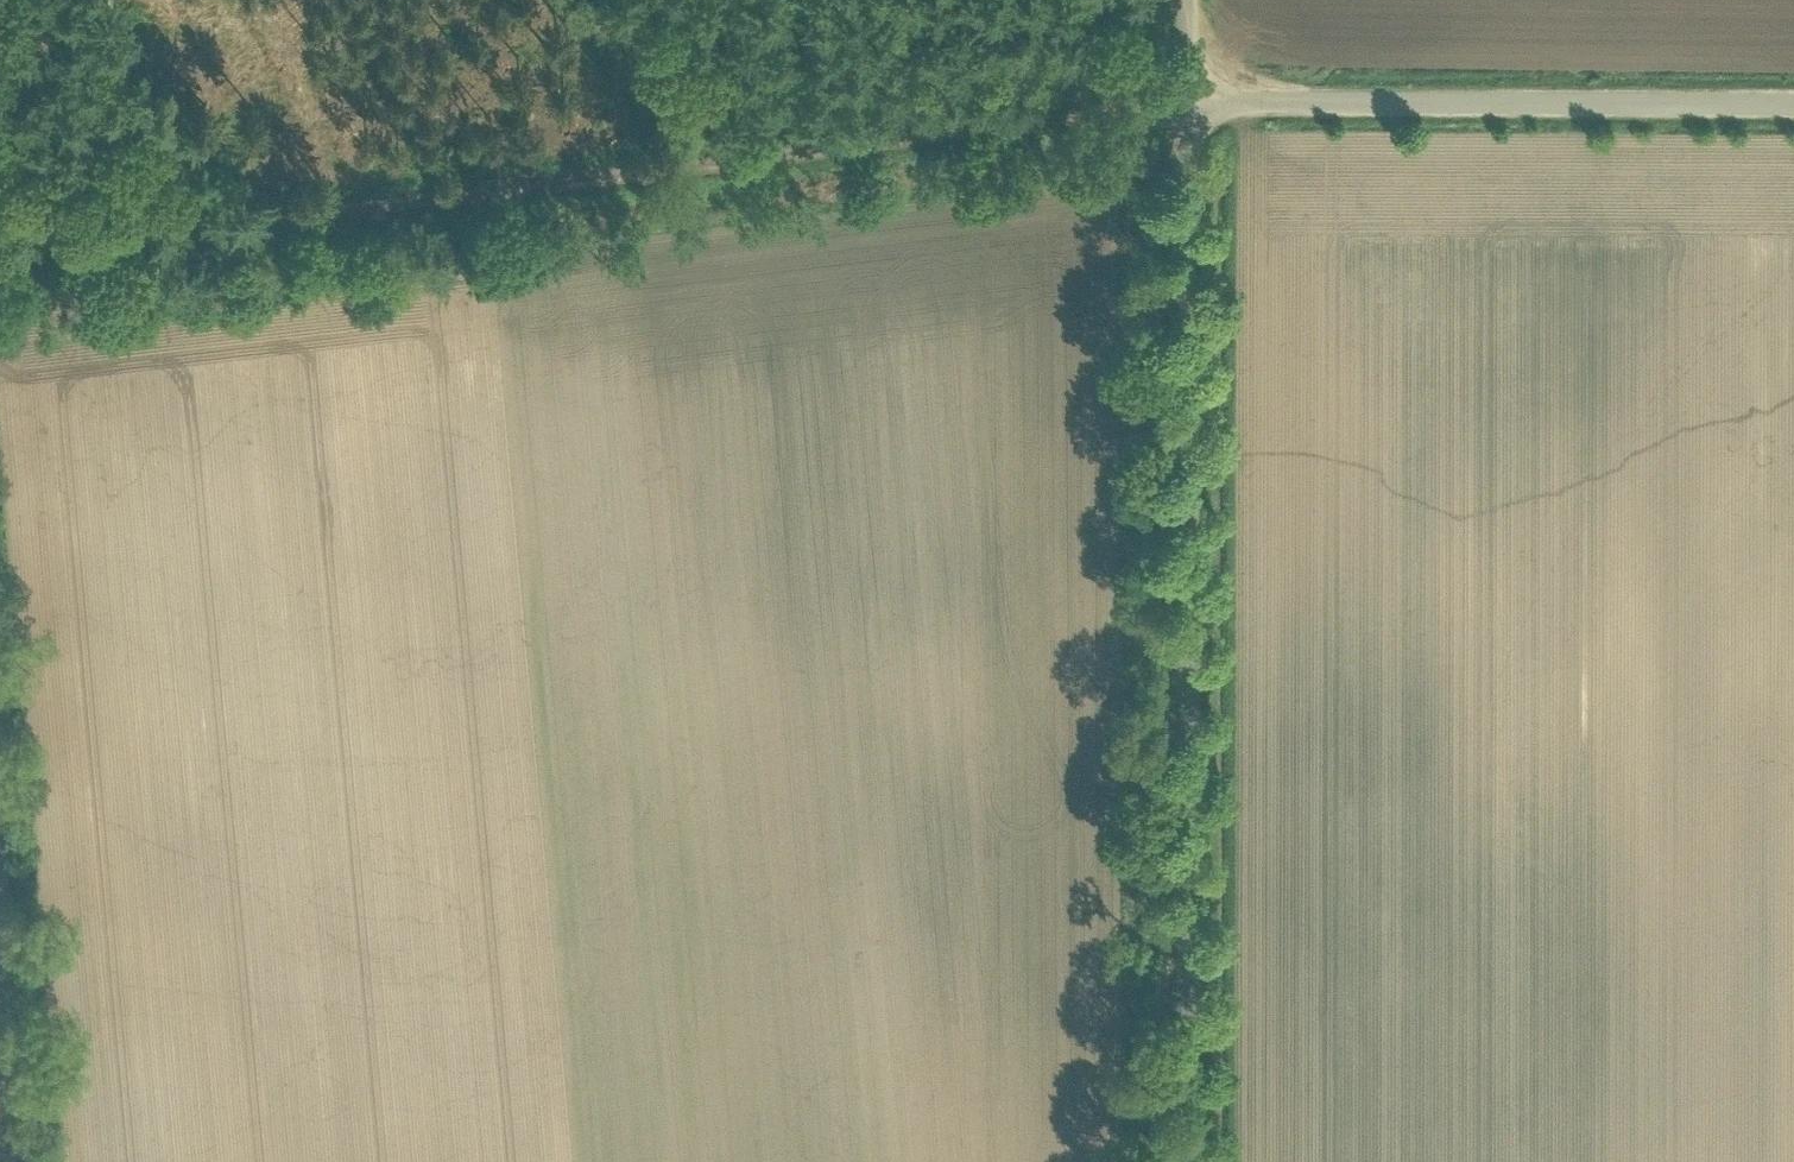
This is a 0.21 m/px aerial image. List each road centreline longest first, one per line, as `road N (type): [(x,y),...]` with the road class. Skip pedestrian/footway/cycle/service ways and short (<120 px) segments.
road 1 (track): [(1187,100),(0,251)]
road 2 (unclassified): [(1187,100),(1188,1161)]
road 3 (residential): [(1793,103),(1187,100)]

